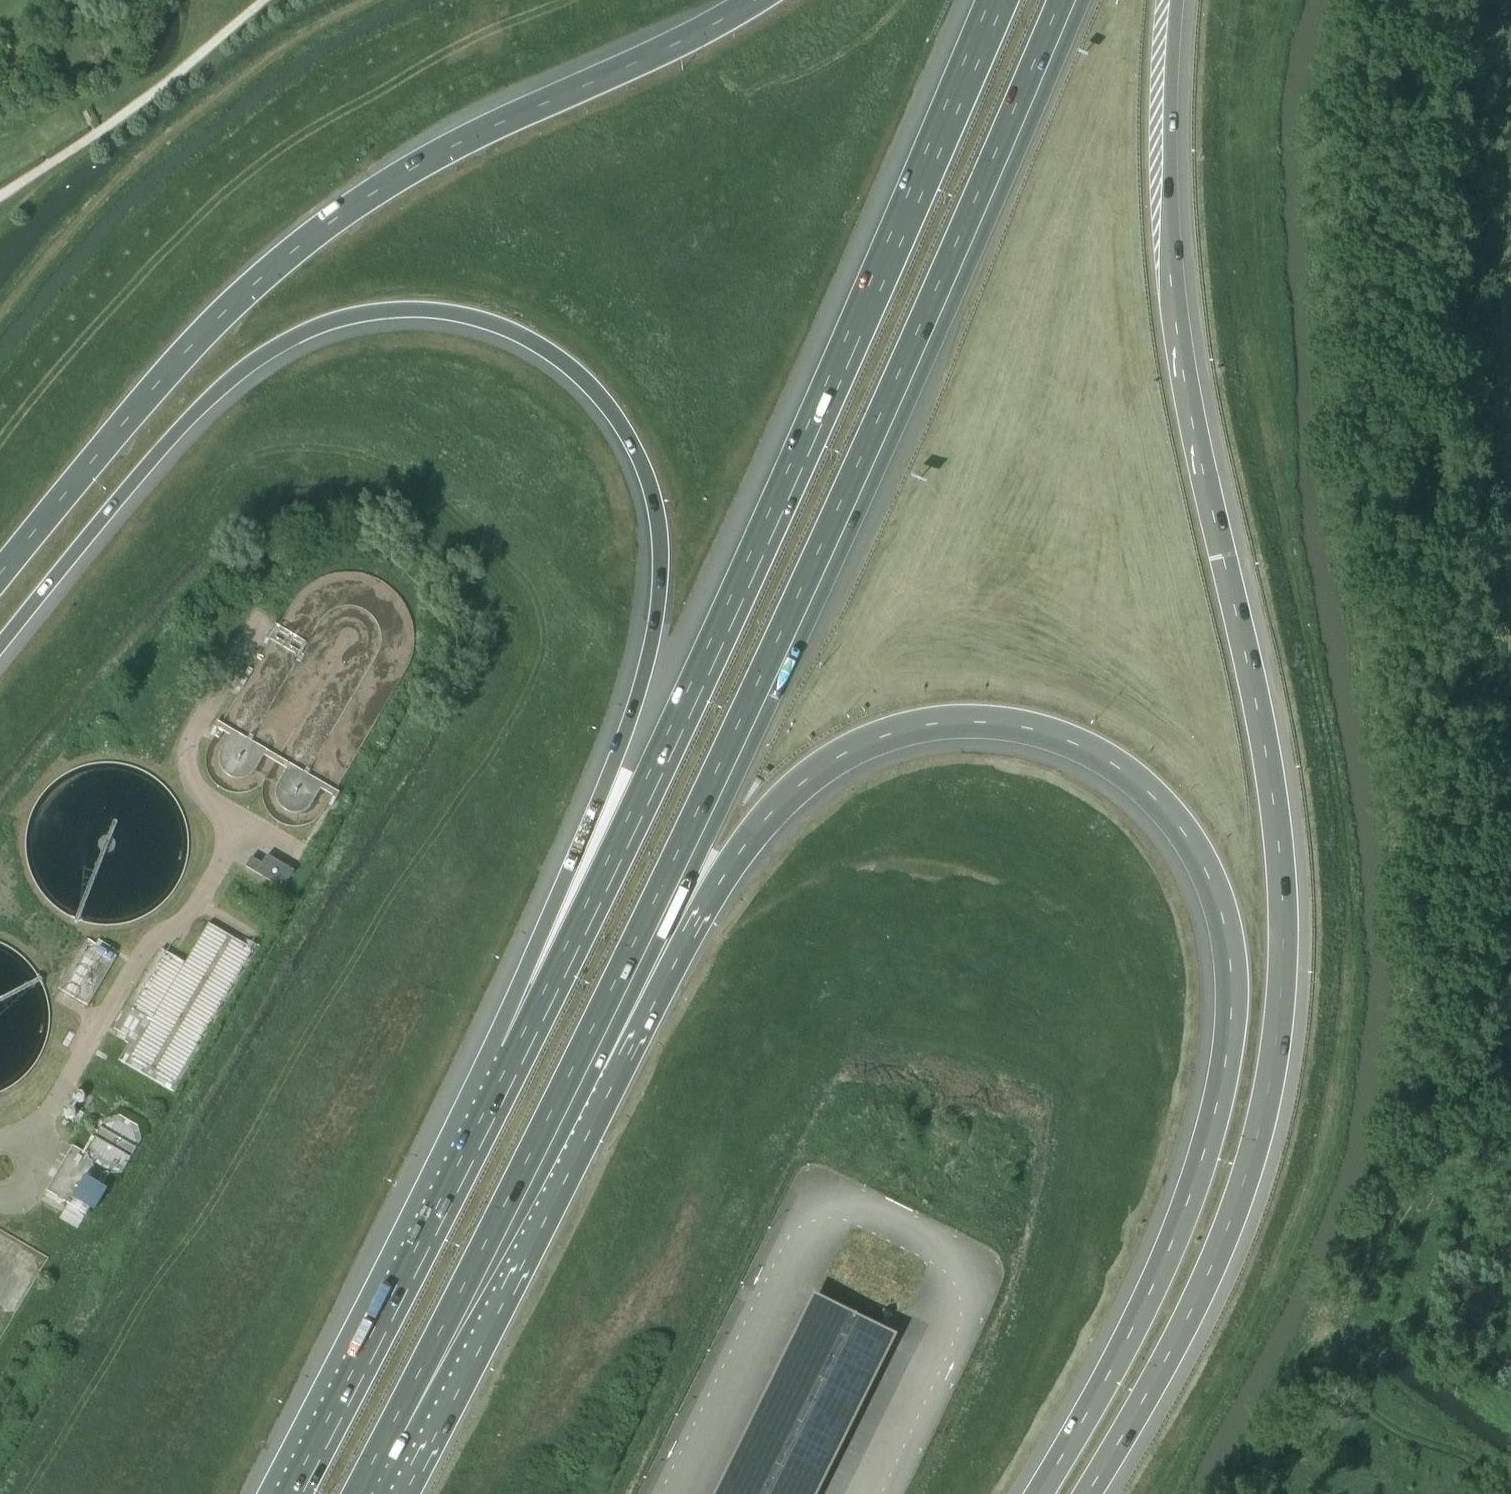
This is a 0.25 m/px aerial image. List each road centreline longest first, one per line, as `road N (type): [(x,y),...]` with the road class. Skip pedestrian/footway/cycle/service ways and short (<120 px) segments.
road 1 (motorway): [(389,1456),(746,844),(796,789),(870,739),(927,723),(981,721),(1055,735),(1149,793),(1206,873),(1231,977),(1225,1064),(1185,1206),(1122,1344),(1033,1493)]
road 2 (motorway): [(0,647),(218,389),(255,362),(326,331),(405,321),(497,337),(592,397),(619,435),(652,513),(658,553),(648,664),(604,815),(391,1293)]
road 3 (motorway): [(389,1456),(789,638),(1065,0)]
road 4 (motorway): [(1086,1493),(1169,1353),(1227,1228),(1274,1068),(1284,960),(1274,810),(1176,313),(1169,179),(1177,0)]
road 5 (motorway): [(993,0),(725,614),(391,1293)]
road 6 (motorway): [(778,0),(736,31),(392,195),(277,269),(107,451),(0,580)]
road 7 (motorway): [(391,1293),(285,1493)]

